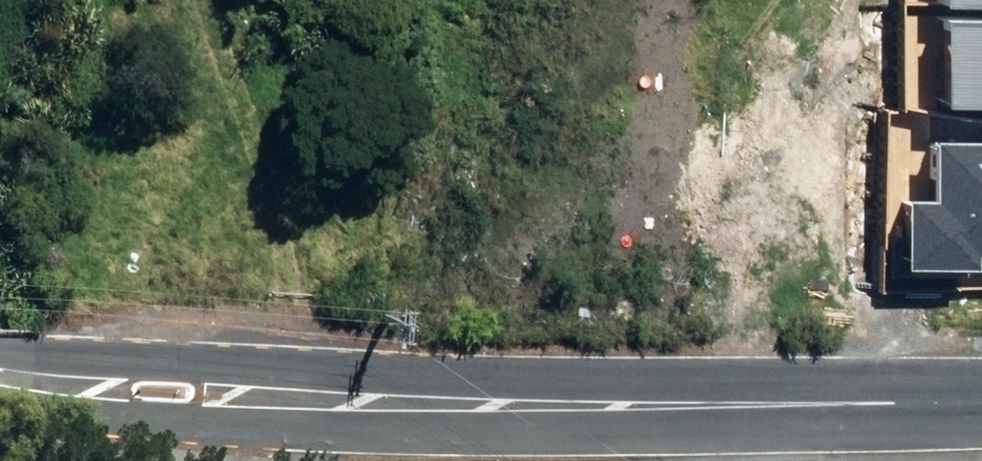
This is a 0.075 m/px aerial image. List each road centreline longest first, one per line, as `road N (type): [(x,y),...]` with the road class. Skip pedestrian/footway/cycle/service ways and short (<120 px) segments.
road 1 (residential): [(0,356),(608,406)]
road 2 (residential): [(608,406),(312,423),(0,408)]
road 3 (residential): [(608,406),(981,406)]

